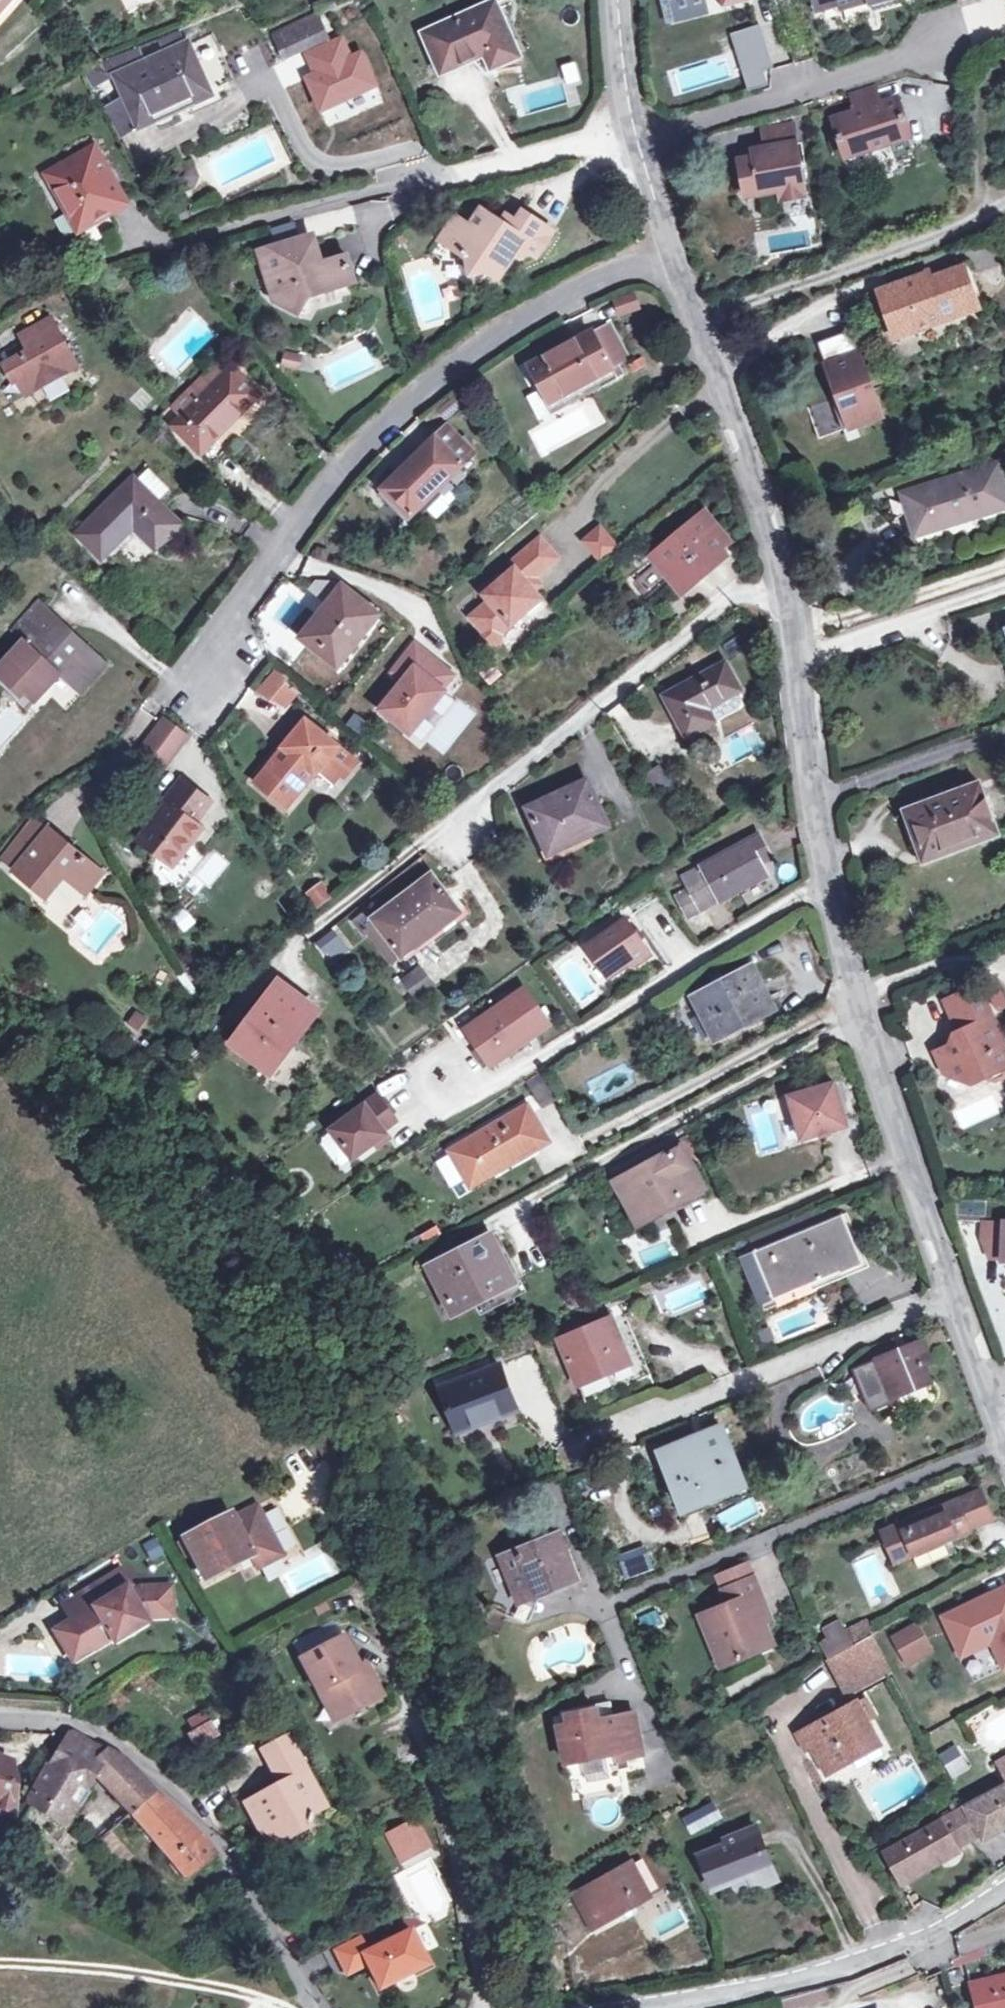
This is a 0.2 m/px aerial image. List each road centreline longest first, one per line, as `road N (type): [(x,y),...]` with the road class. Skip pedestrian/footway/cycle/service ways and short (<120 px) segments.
road 1 (residential): [(202,683),(186,668),(356,436),(449,358),(664,237)]
road 2 (unclassified): [(664,237),(724,390),(781,586),(820,883)]
road 3 (unclassified): [(0,1713),(55,1717),(143,1758),(205,1826),(317,2007)]
road 4 (residential): [(604,1608),(1004,1440)]
road 5 (unclassified): [(820,883),(848,1005),(950,1294)]
road 6 (residential): [(454,1101),(820,883)]
road 7 (residential): [(582,1443),(950,1294)]
road 8 (residential): [(657,2007),(824,1972),(939,1931),(1004,1888)]
road 9 (unclassified): [(614,0),(627,130),(664,237)]
road 10 (unclassified): [(950,1294),(1004,1436)]

